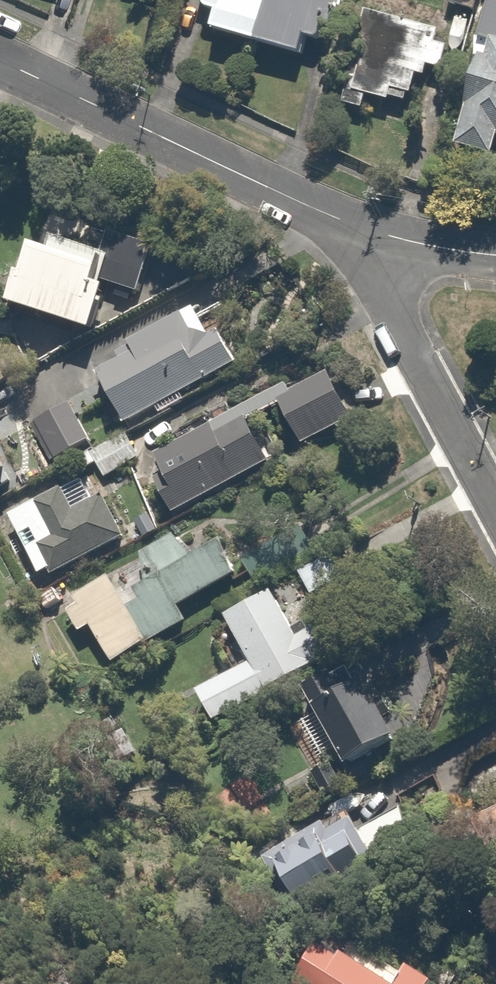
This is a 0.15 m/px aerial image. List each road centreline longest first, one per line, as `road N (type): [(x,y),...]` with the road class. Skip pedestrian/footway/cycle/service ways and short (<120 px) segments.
road 1 (residential): [(0,59),(365,229)]
road 2 (residential): [(495,507),(386,302),(365,229)]
road 3 (residential): [(365,229),(495,256)]

